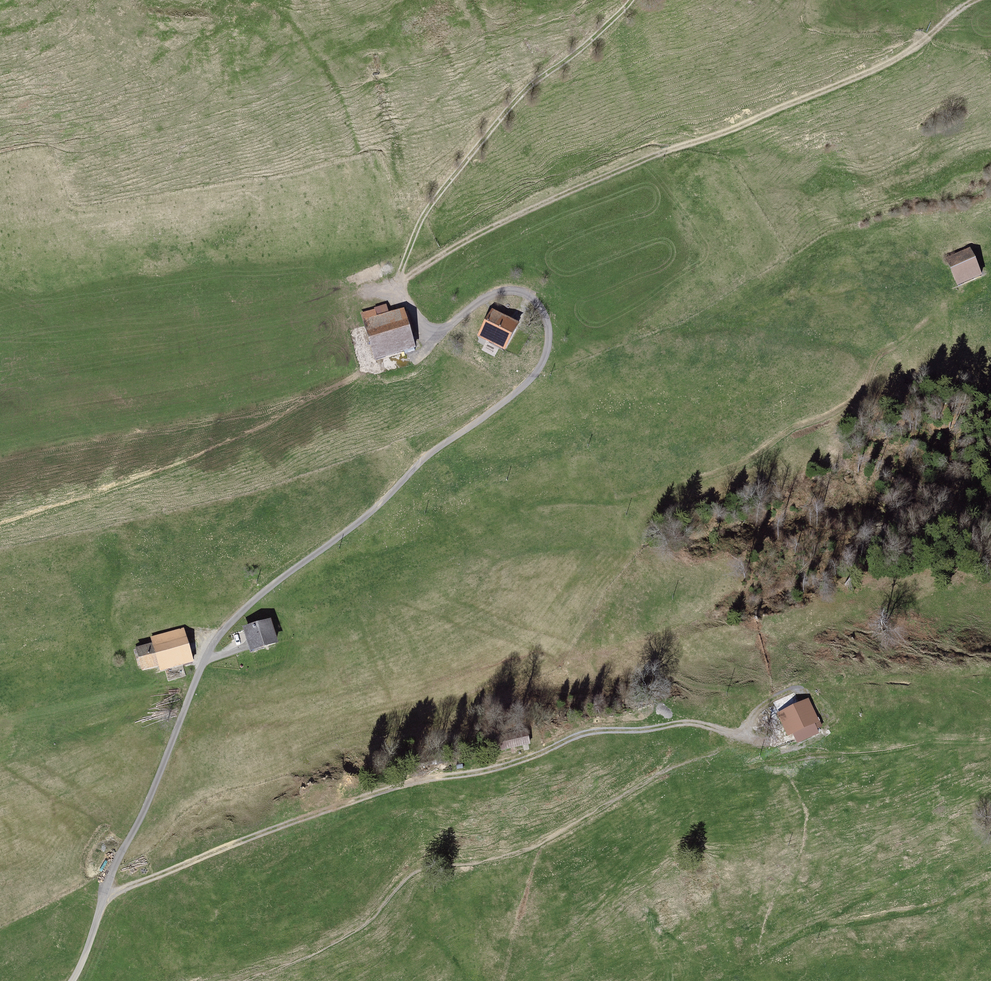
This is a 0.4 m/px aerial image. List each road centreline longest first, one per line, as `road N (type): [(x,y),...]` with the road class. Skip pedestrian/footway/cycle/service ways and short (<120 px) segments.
road 1 (unclassified): [(73,980),(226,628),(365,518),(427,456),(522,392),(547,351),(544,310),(518,293),(478,304),(443,335),(416,325),(401,273)]
road 2 (track): [(182,721),(278,694),(353,617),(452,563),(563,513),(665,494),(851,407),(886,353),(943,306)]
road 3 (track): [(733,736),(700,726),(595,734),(510,768),(394,790),(105,900)]
road 4 (track): [(405,287),(426,266),(676,149),(913,54),(984,0)]
road 5 (track): [(401,273),(423,218),(524,93),(629,0)]
road 6 (track): [(824,718),(812,695),(792,692),(758,709),(733,736)]

